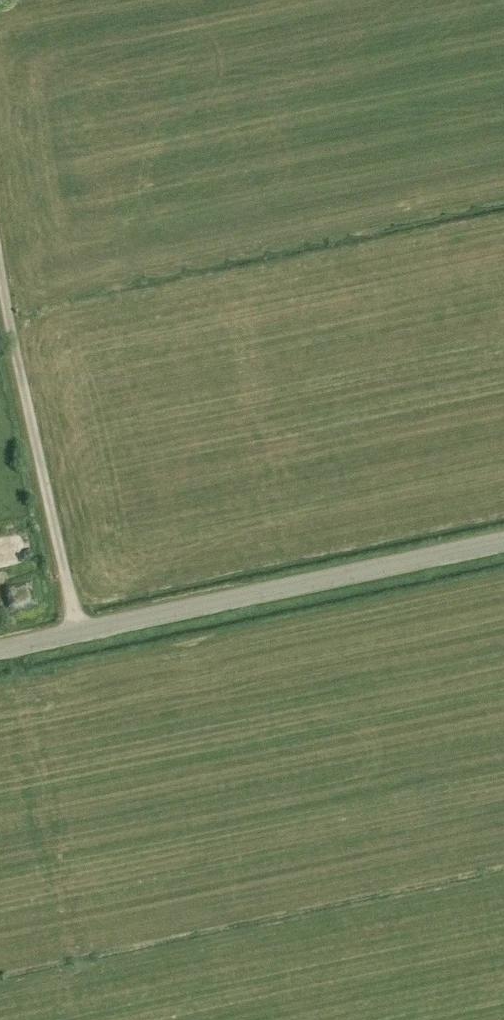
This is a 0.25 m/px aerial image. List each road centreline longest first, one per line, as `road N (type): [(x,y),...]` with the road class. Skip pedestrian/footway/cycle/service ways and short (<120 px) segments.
road 1 (tertiary): [(0,649),(503,540)]

